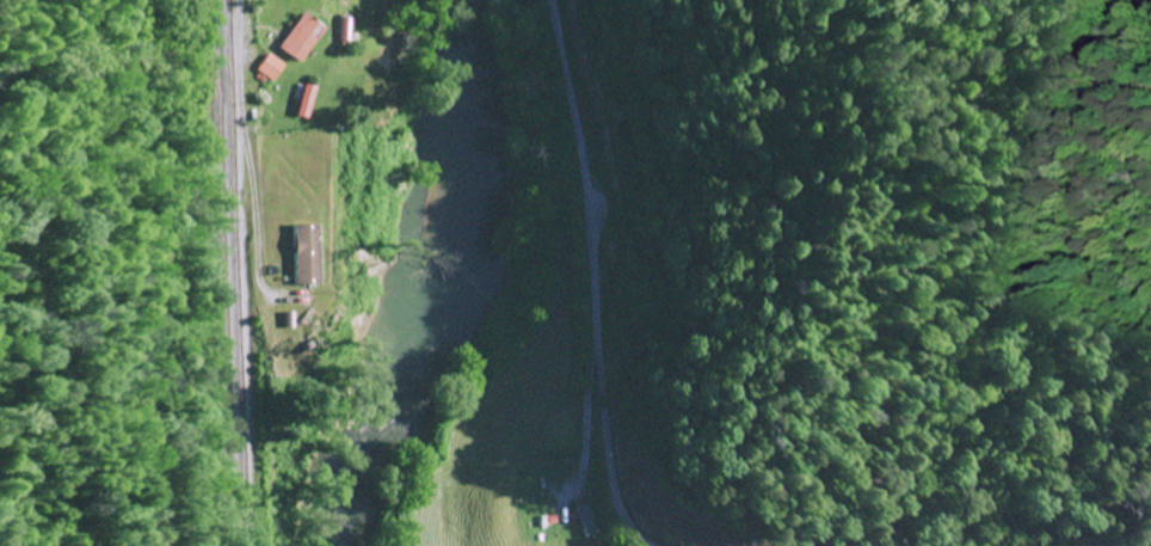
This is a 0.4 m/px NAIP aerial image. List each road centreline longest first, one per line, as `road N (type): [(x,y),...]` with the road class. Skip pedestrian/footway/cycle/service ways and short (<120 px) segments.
road 1 (residential): [(558,0),(596,201),(614,465),(628,516),(657,545)]
road 2 (residential): [(249,0),(253,127),(267,231)]

